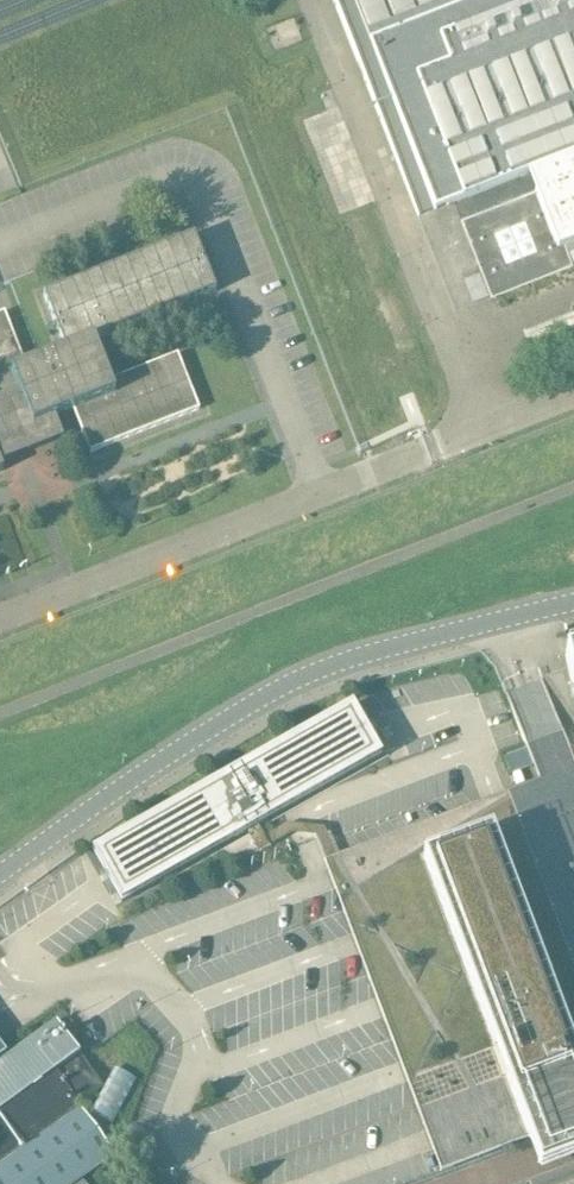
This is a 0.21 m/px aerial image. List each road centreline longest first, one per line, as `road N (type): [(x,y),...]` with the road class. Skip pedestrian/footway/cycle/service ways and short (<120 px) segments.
road 1 (unclassified): [(0,877),(156,766),(308,678),(573,603)]

